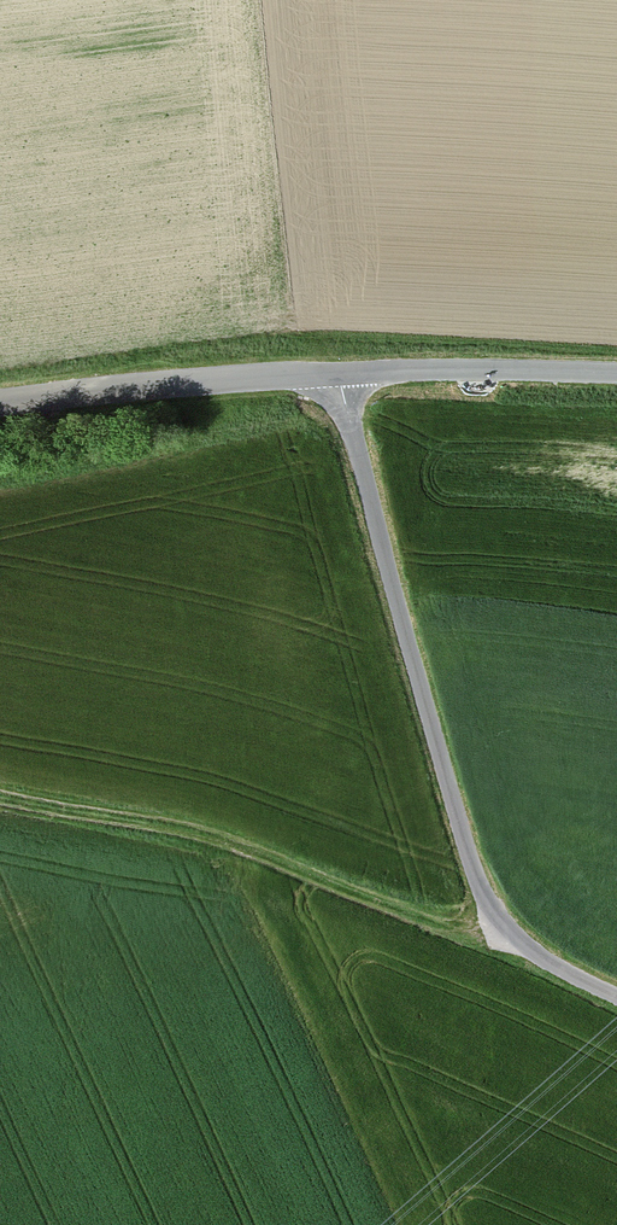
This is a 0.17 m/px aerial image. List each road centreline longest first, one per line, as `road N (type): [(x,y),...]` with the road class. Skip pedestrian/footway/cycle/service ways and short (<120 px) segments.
road 1 (unclassified): [(337,374),(468,861),(512,948),(616,999)]
road 2 (track): [(512,948),(209,829),(0,787)]
road 3 (tertiary): [(337,374),(0,403)]
road 4 (tertiary): [(616,375),(337,374)]

